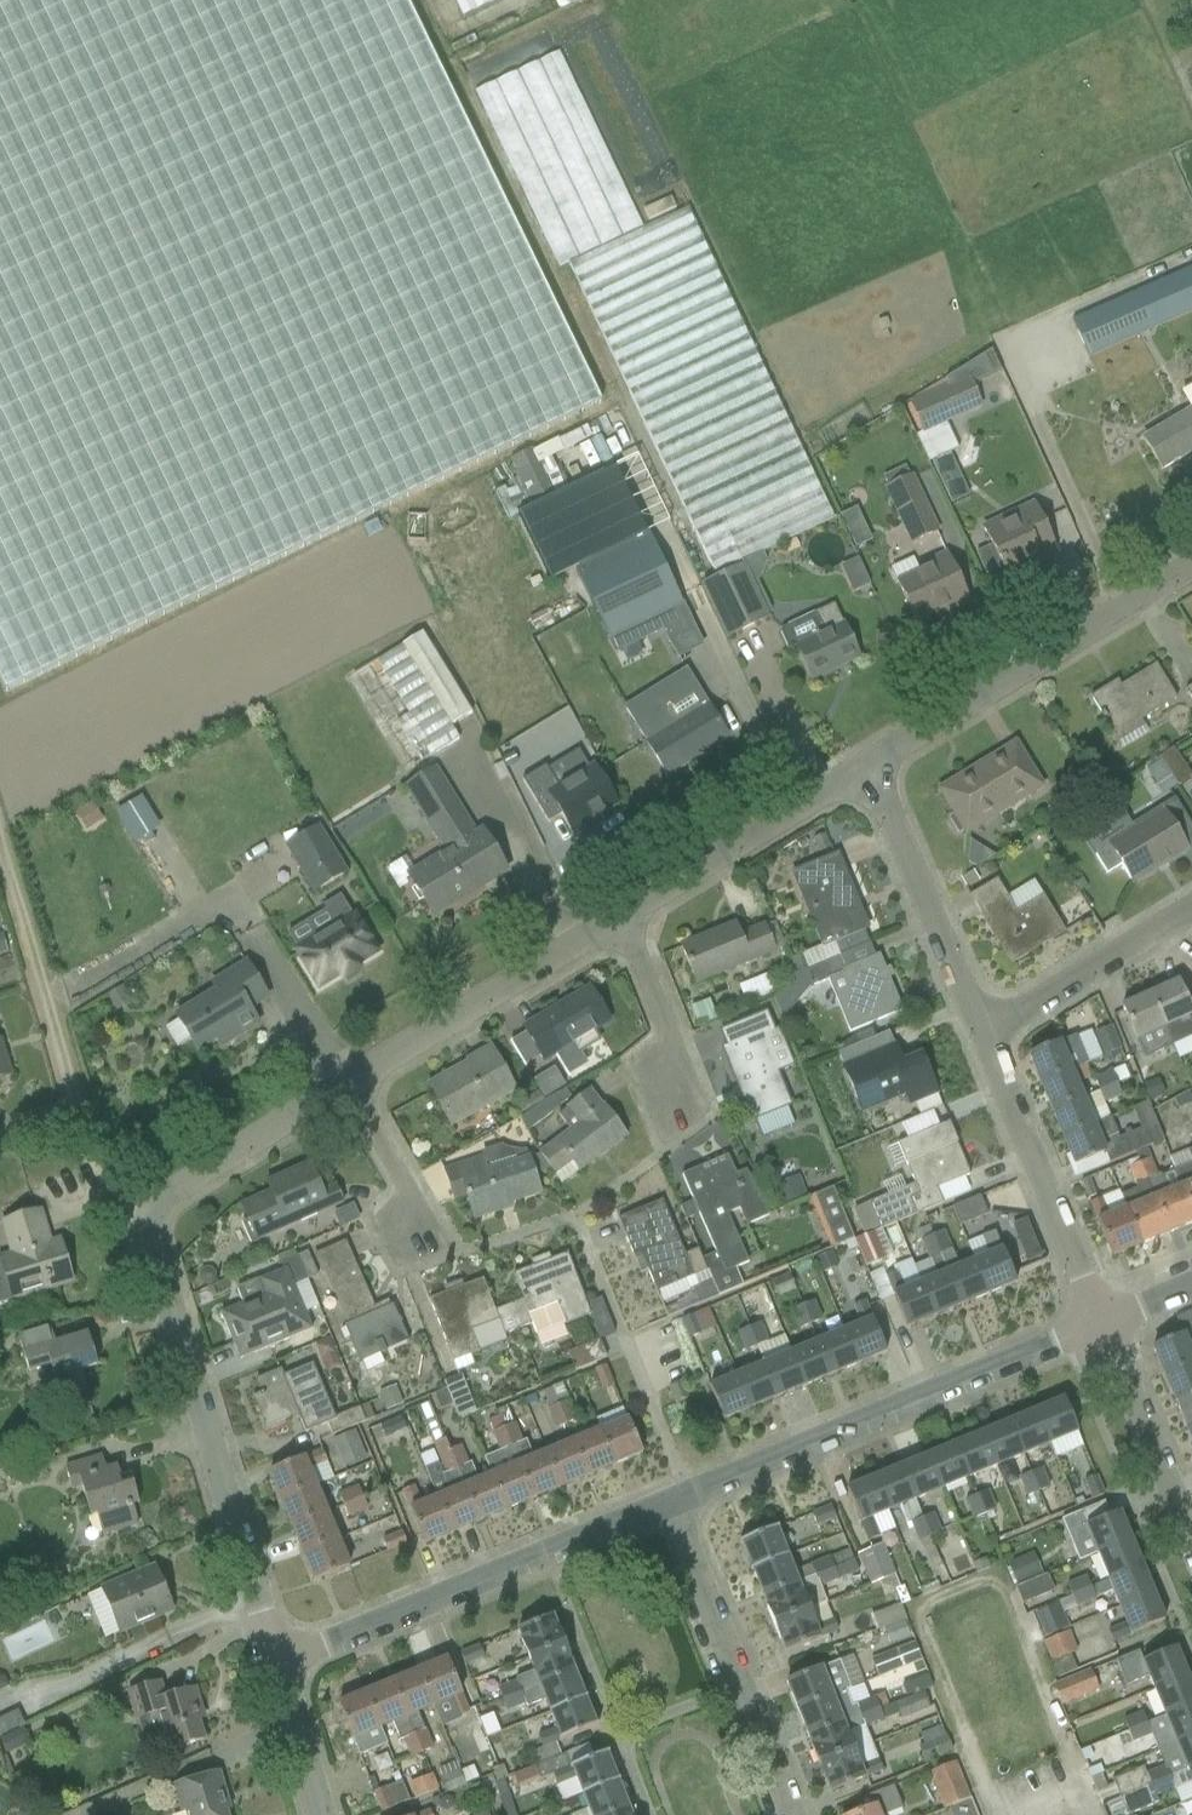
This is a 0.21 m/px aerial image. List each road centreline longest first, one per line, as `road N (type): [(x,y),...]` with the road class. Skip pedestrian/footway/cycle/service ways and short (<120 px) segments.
road 1 (residential): [(278,1664),(146,1228),(169,1190),(351,1079)]
road 2 (residential): [(671,1502),(1101,1325)]
road 3 (residential): [(278,1664),(671,1502)]
road 4 (track): [(0,849),(117,1196),(146,1228)]
road 5 (residential): [(869,764),(1191,567)]
road 6 (residential): [(793,1814),(671,1502)]
road 7 (residential): [(1101,1325),(983,1032)]
road 8 (residential): [(351,1079),(617,920)]
road 9 (residential): [(617,920),(869,764)]
road 10 (residential): [(983,1032),(869,764)]
road 11 (residential): [(983,1032),(1191,910)]
road 12 (residential): [(1191,1540),(1101,1325)]
road 13 (residential): [(697,1095),(617,920)]
road 14 (residential): [(432,1236),(351,1079)]
road 15 (residential): [(322,1814),(278,1664)]

